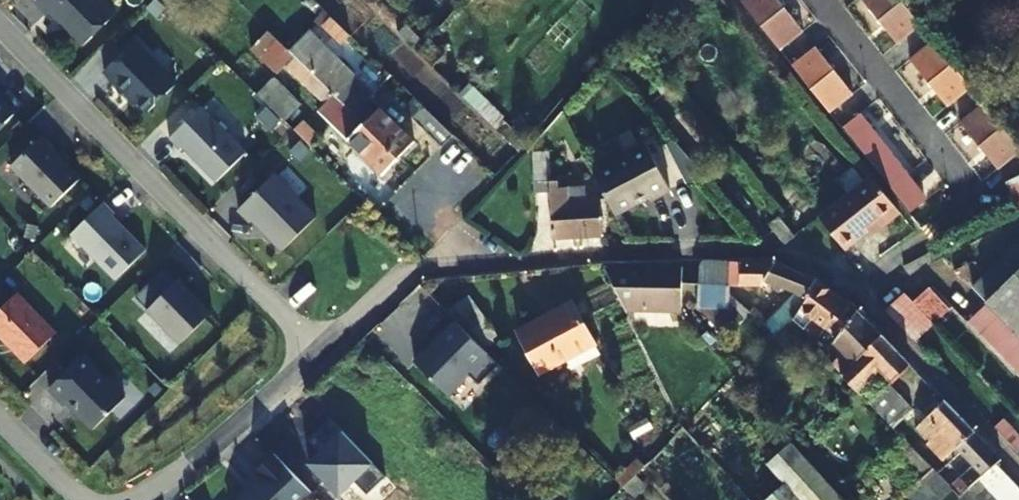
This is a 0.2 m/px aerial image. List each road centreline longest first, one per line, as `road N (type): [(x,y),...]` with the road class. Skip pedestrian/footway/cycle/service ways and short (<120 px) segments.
road 1 (residential): [(0,27),(319,352)]
road 2 (residential): [(1018,473),(832,267)]
road 3 (residential): [(131,499),(196,459),(319,352)]

